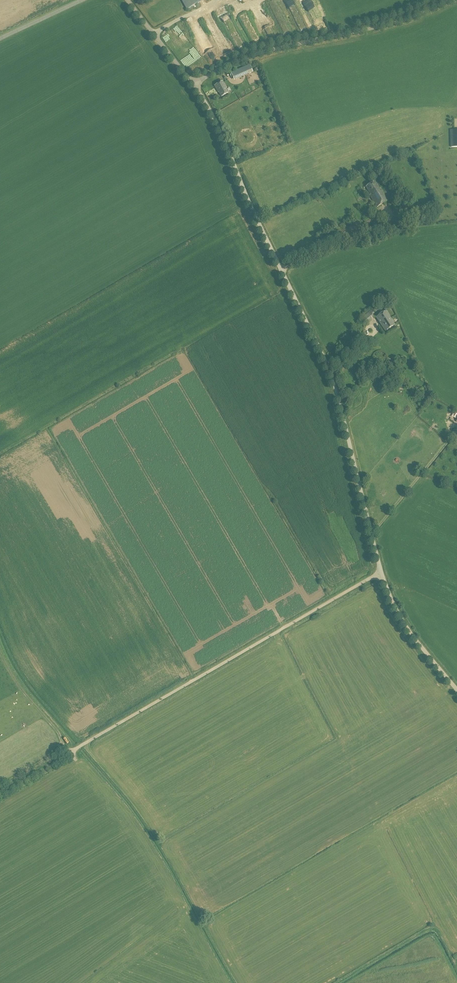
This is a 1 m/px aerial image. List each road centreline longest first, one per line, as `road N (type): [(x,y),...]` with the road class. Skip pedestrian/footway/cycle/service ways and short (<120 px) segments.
road 1 (unclassified): [(382,573),(334,380),(193,84)]
road 2 (unclassified): [(69,752),(382,573)]
road 3 (unclassified): [(193,84),(245,57),(393,24),(448,0)]
road 4 (unclassified): [(456,692),(414,642),(382,573)]

